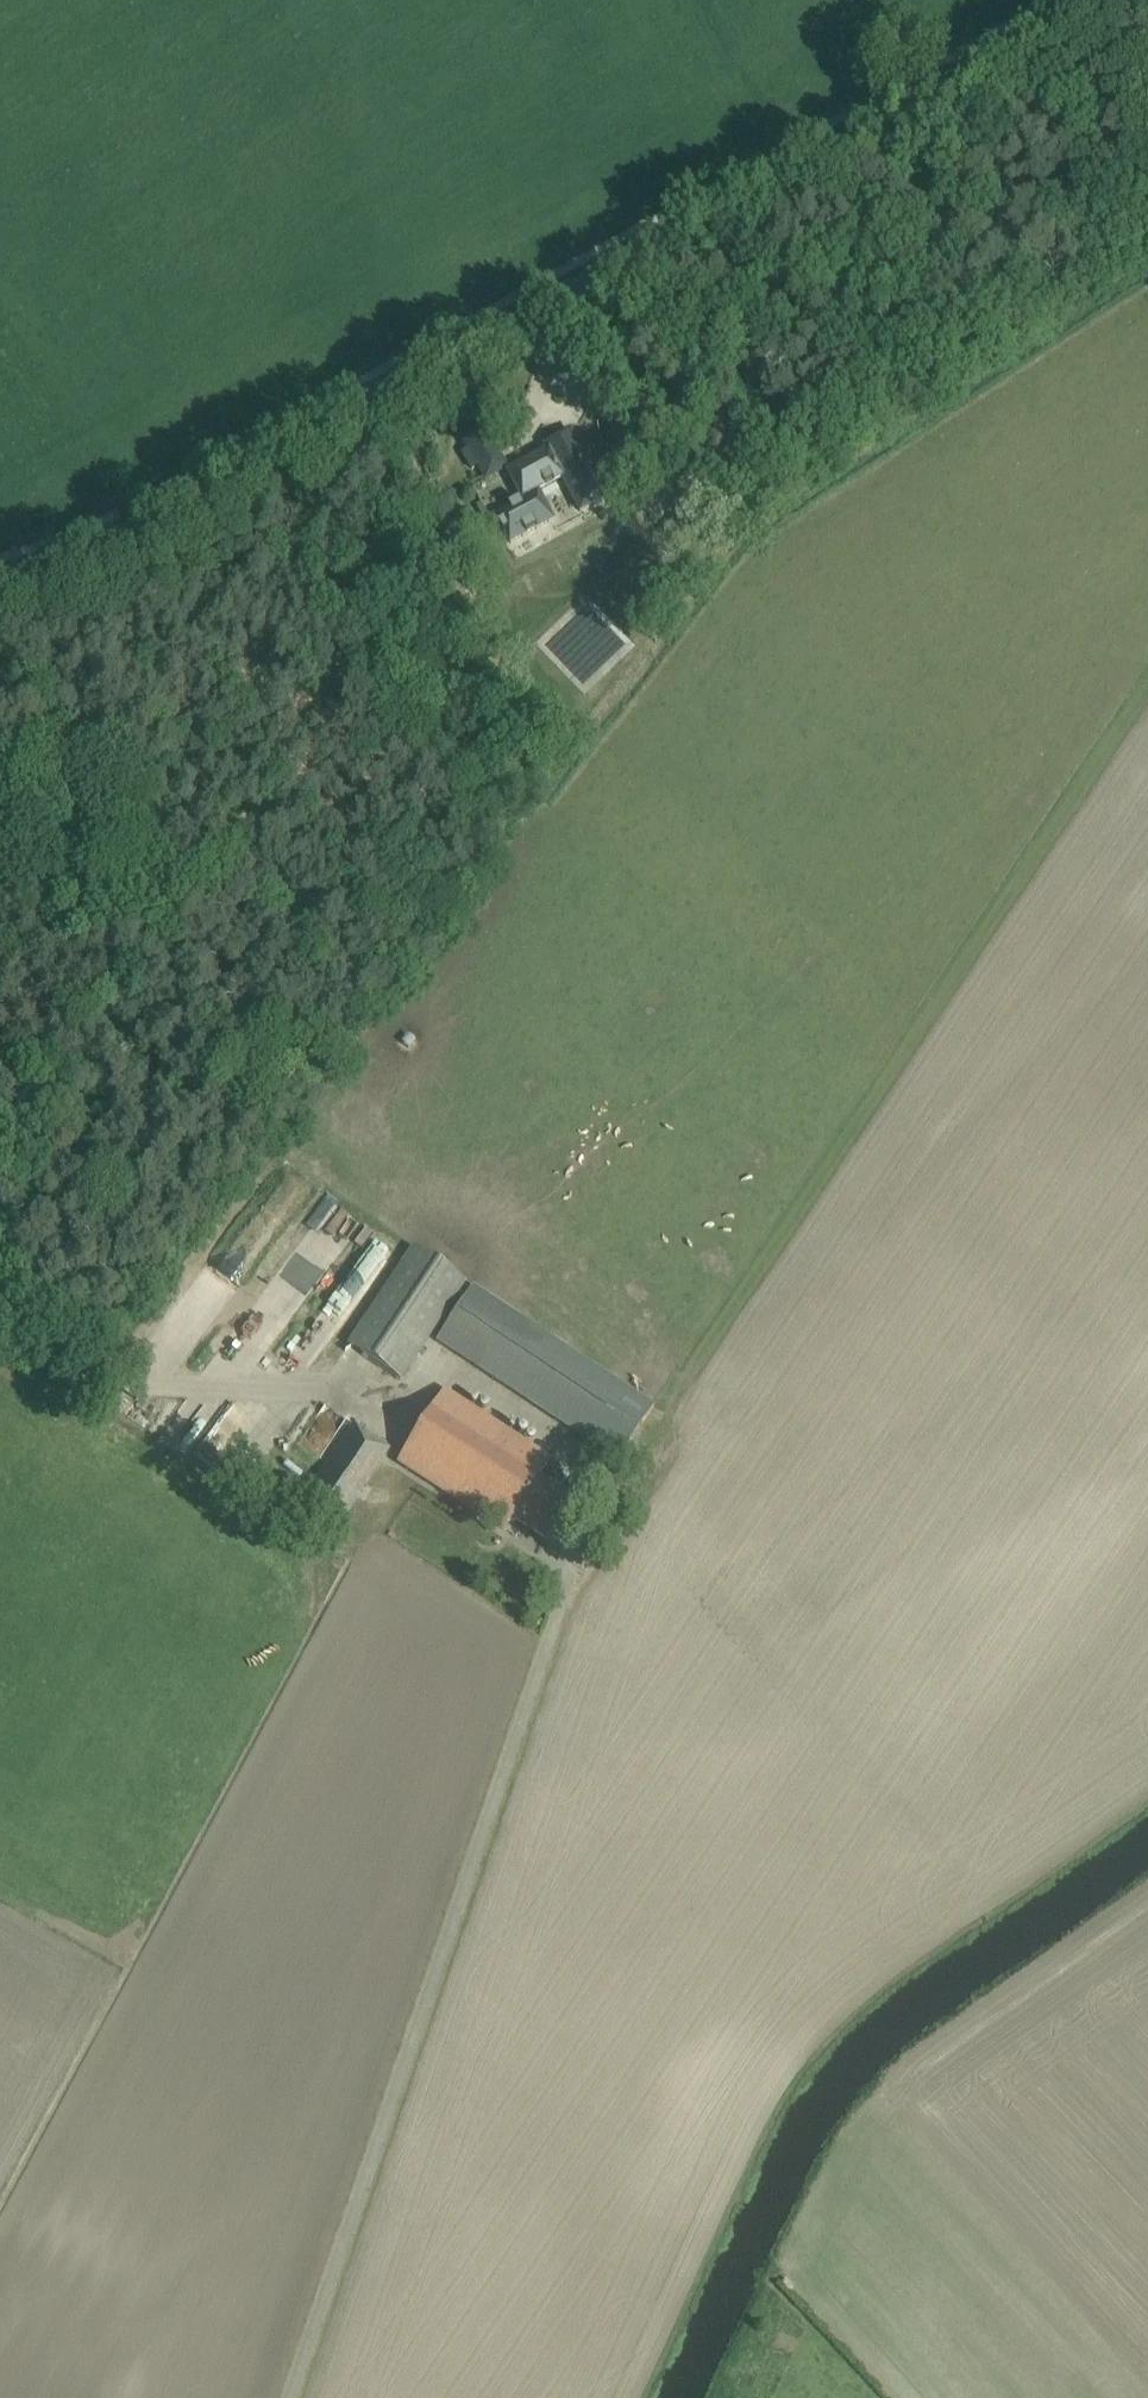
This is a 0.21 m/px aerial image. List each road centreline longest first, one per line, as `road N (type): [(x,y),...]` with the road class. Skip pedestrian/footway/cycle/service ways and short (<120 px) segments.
road 1 (unclassified): [(0,579),(145,526),(1094,0)]

